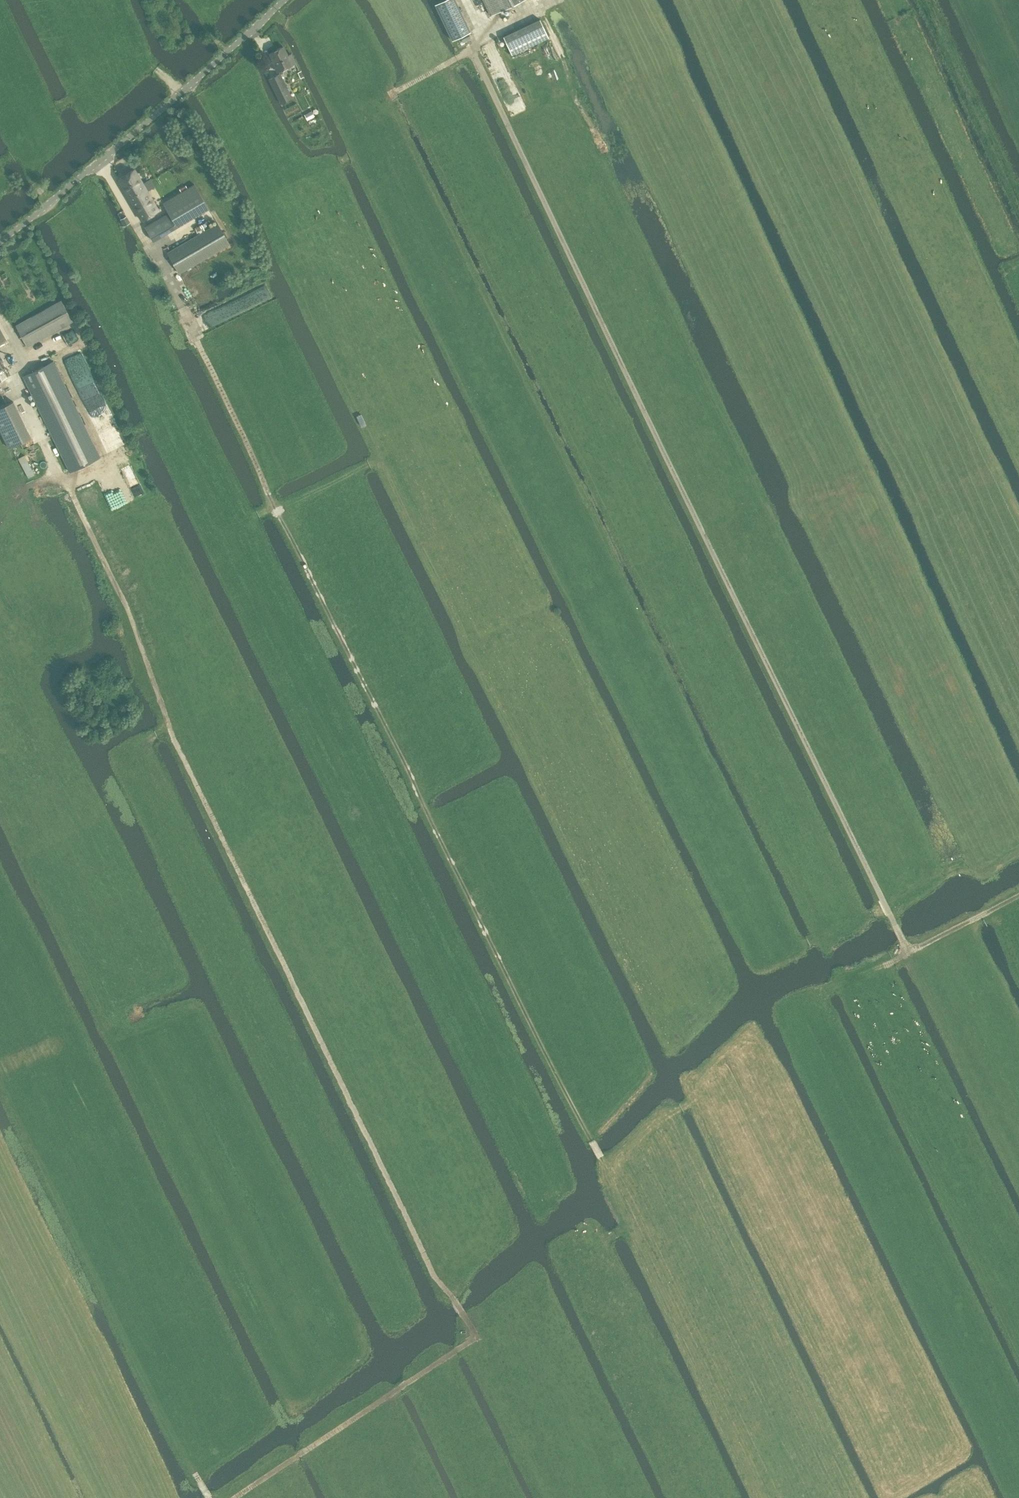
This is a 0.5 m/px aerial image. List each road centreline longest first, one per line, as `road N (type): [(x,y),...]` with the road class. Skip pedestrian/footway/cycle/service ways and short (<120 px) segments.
road 1 (track): [(234,1497),(477,1337),(434,1276),(173,736),(127,606),(16,380),(12,338)]
road 2 (track): [(472,51),(910,951),(862,974)]
road 3 (track): [(208,1497),(0,1069)]
road 4 (unclassified): [(0,242),(285,0)]
road 5 (track): [(471,0),(483,27),(472,51),(405,87)]
road 6 (track): [(910,951),(1018,895)]

